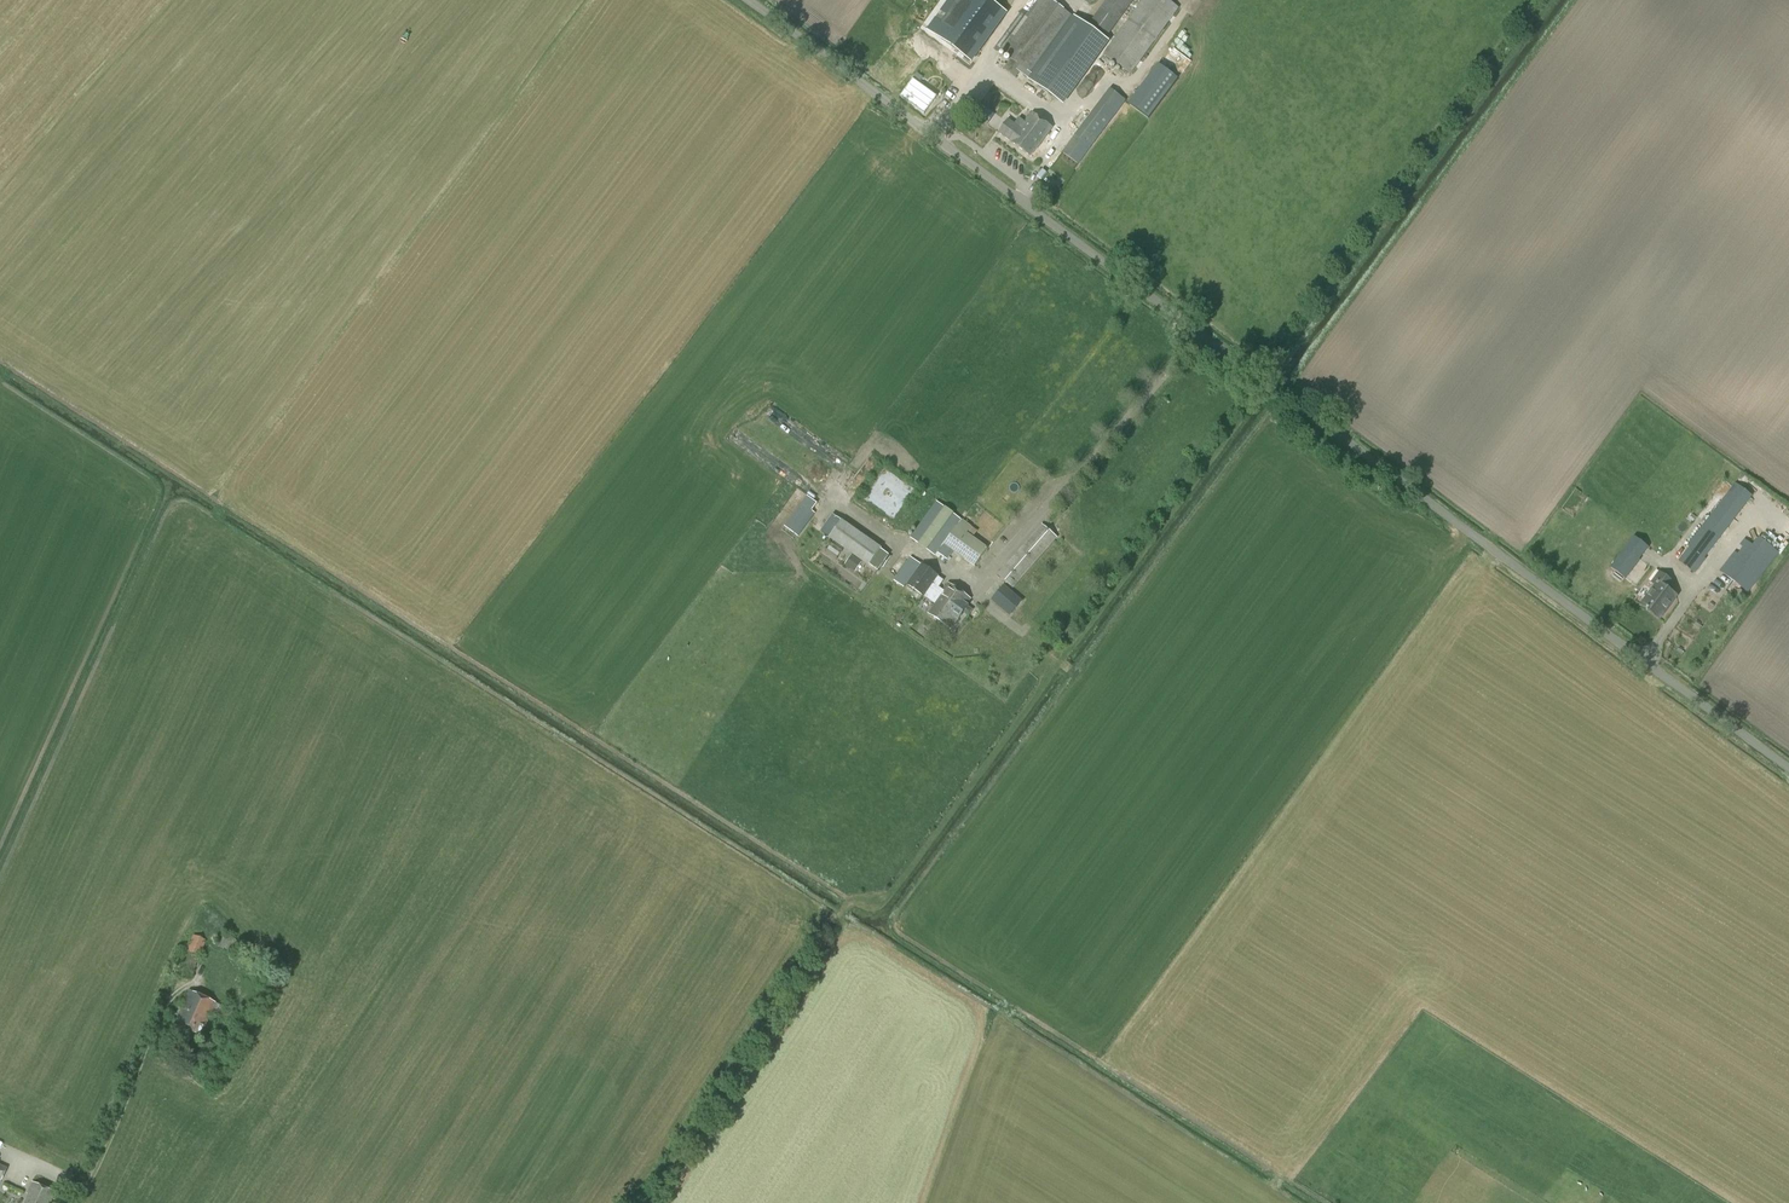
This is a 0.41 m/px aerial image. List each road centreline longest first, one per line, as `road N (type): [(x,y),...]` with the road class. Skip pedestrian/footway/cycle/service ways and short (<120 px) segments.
road 1 (unclassified): [(1788,769),(748,0)]

